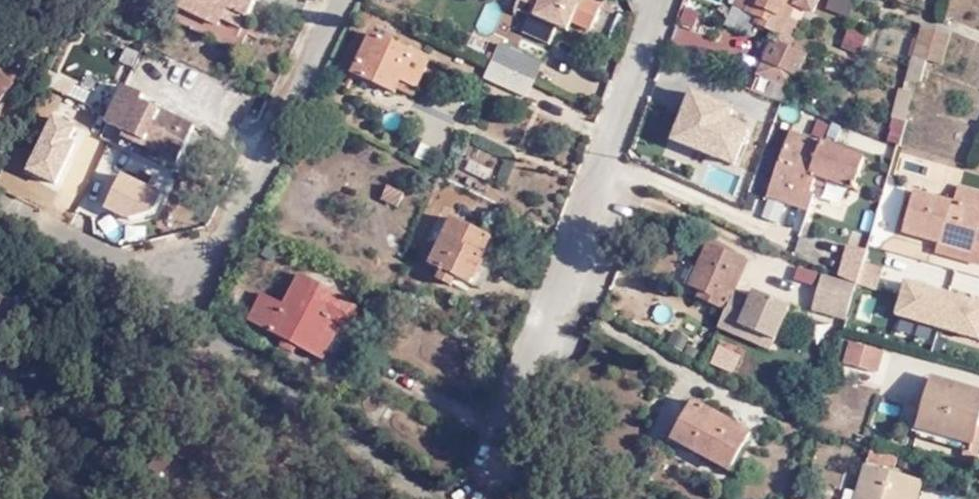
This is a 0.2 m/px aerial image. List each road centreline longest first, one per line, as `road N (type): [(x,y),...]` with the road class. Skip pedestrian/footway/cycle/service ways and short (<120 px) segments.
road 1 (residential): [(335,0),(184,314)]
road 2 (unclassified): [(184,314),(429,498)]
road 3 (unclassified): [(0,194),(184,314)]

